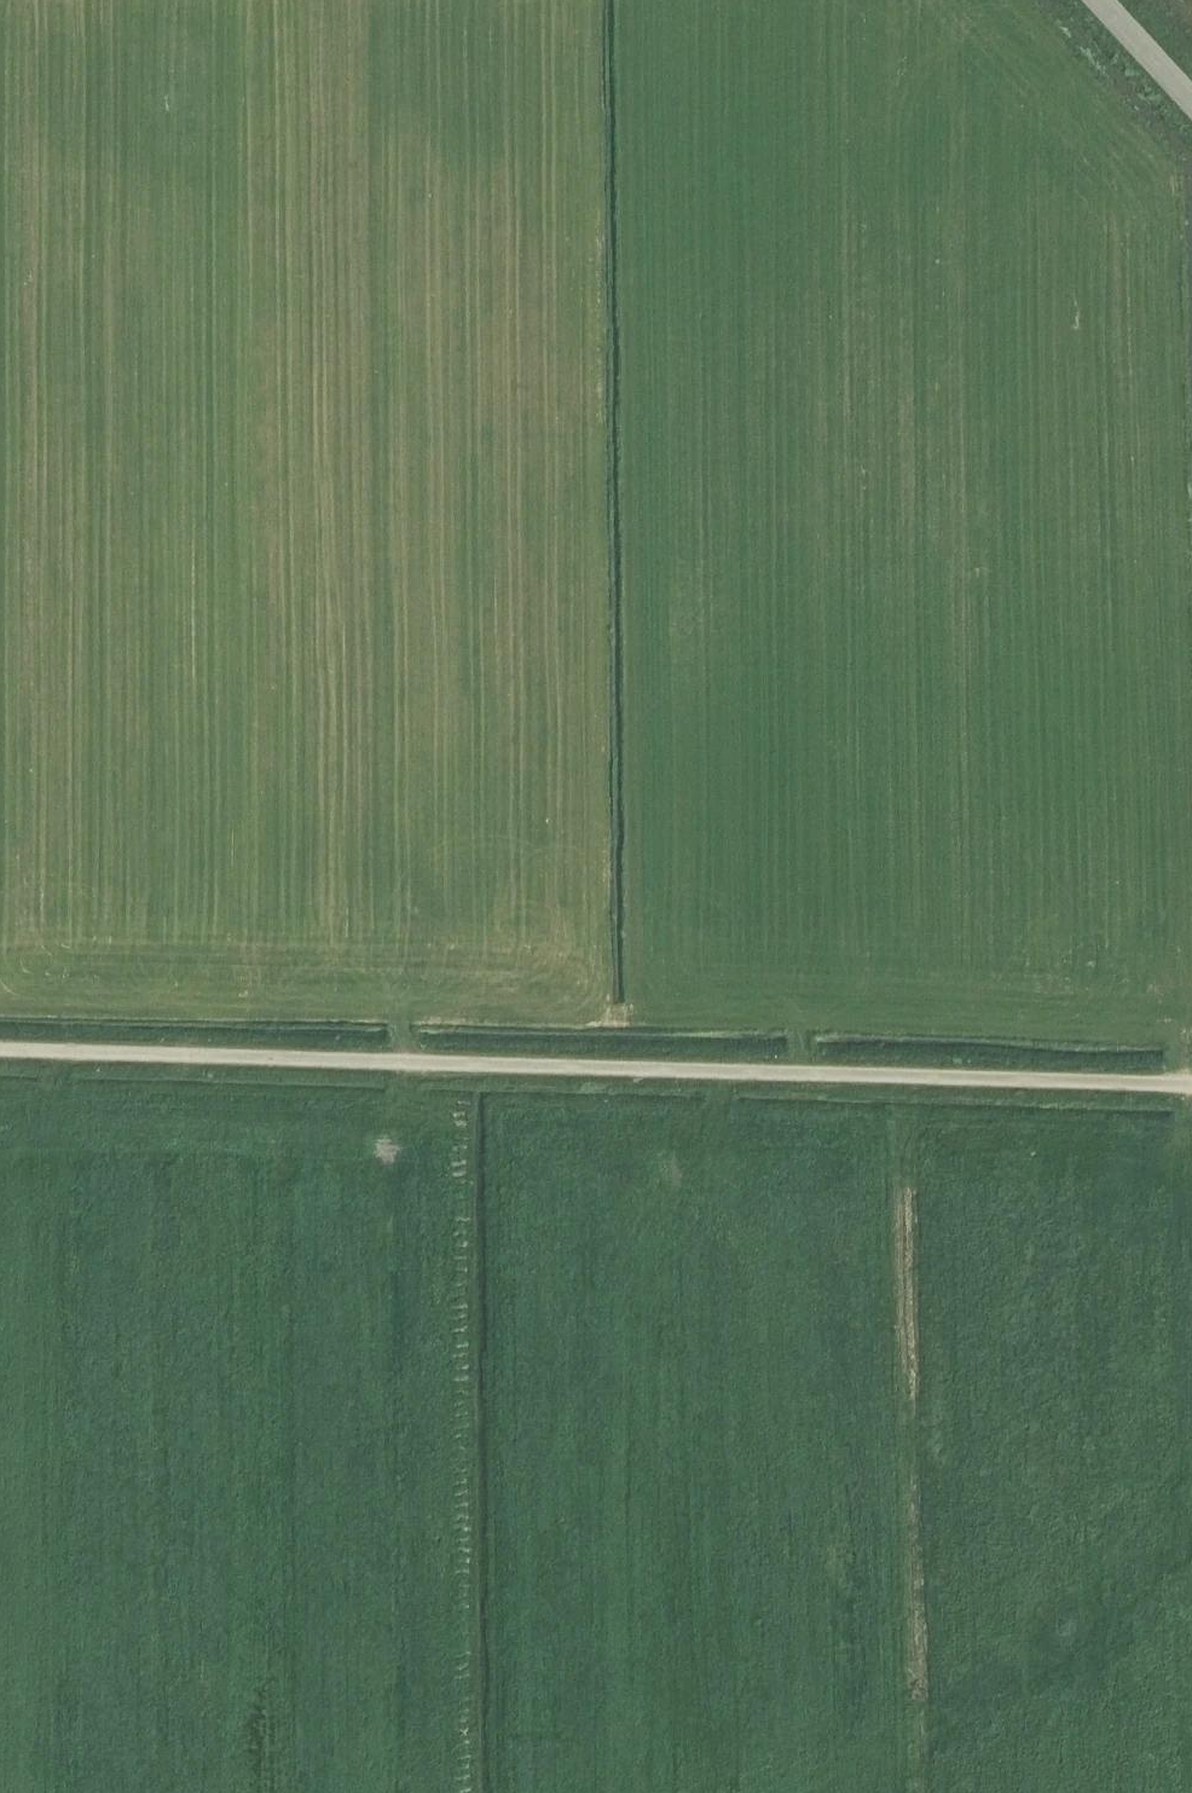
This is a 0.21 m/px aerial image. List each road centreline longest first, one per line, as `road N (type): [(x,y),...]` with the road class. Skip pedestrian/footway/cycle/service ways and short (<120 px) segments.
road 1 (unclassified): [(0,1051),(1191,1084)]
road 2 (secondary): [(1172,1610),(973,1743),(875,1792)]
road 3 (secondary): [(951,1792),(1191,1639)]
road 4 (unclassified): [(1191,113),(1087,0)]

